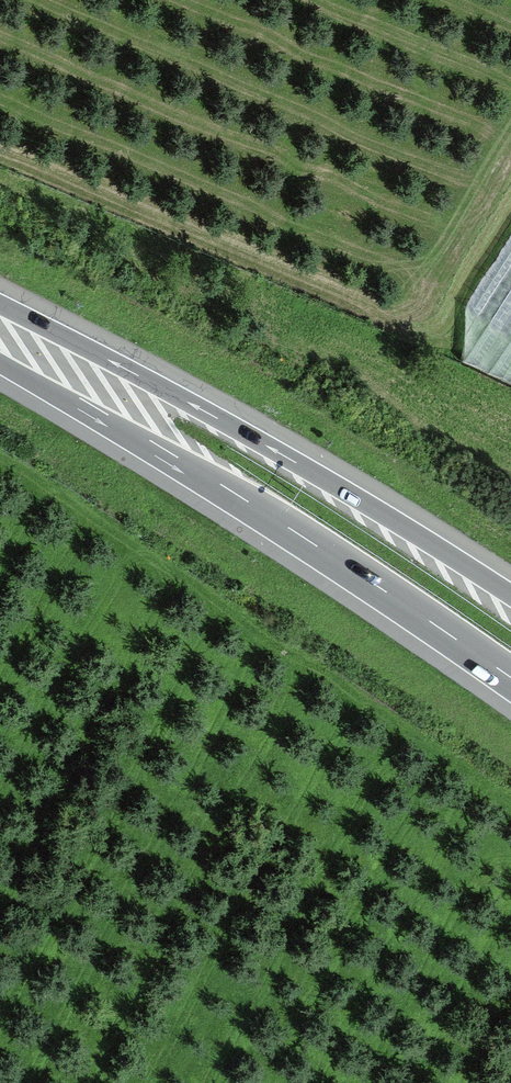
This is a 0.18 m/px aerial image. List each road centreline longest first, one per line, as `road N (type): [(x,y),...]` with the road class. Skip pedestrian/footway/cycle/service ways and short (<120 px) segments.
road 1 (trunk): [(306,468),(0,306)]
road 2 (trunk): [(0,359),(274,519)]
road 3 (motorway): [(274,519),(510,679)]
road 4 (motorway): [(510,601),(306,468)]

